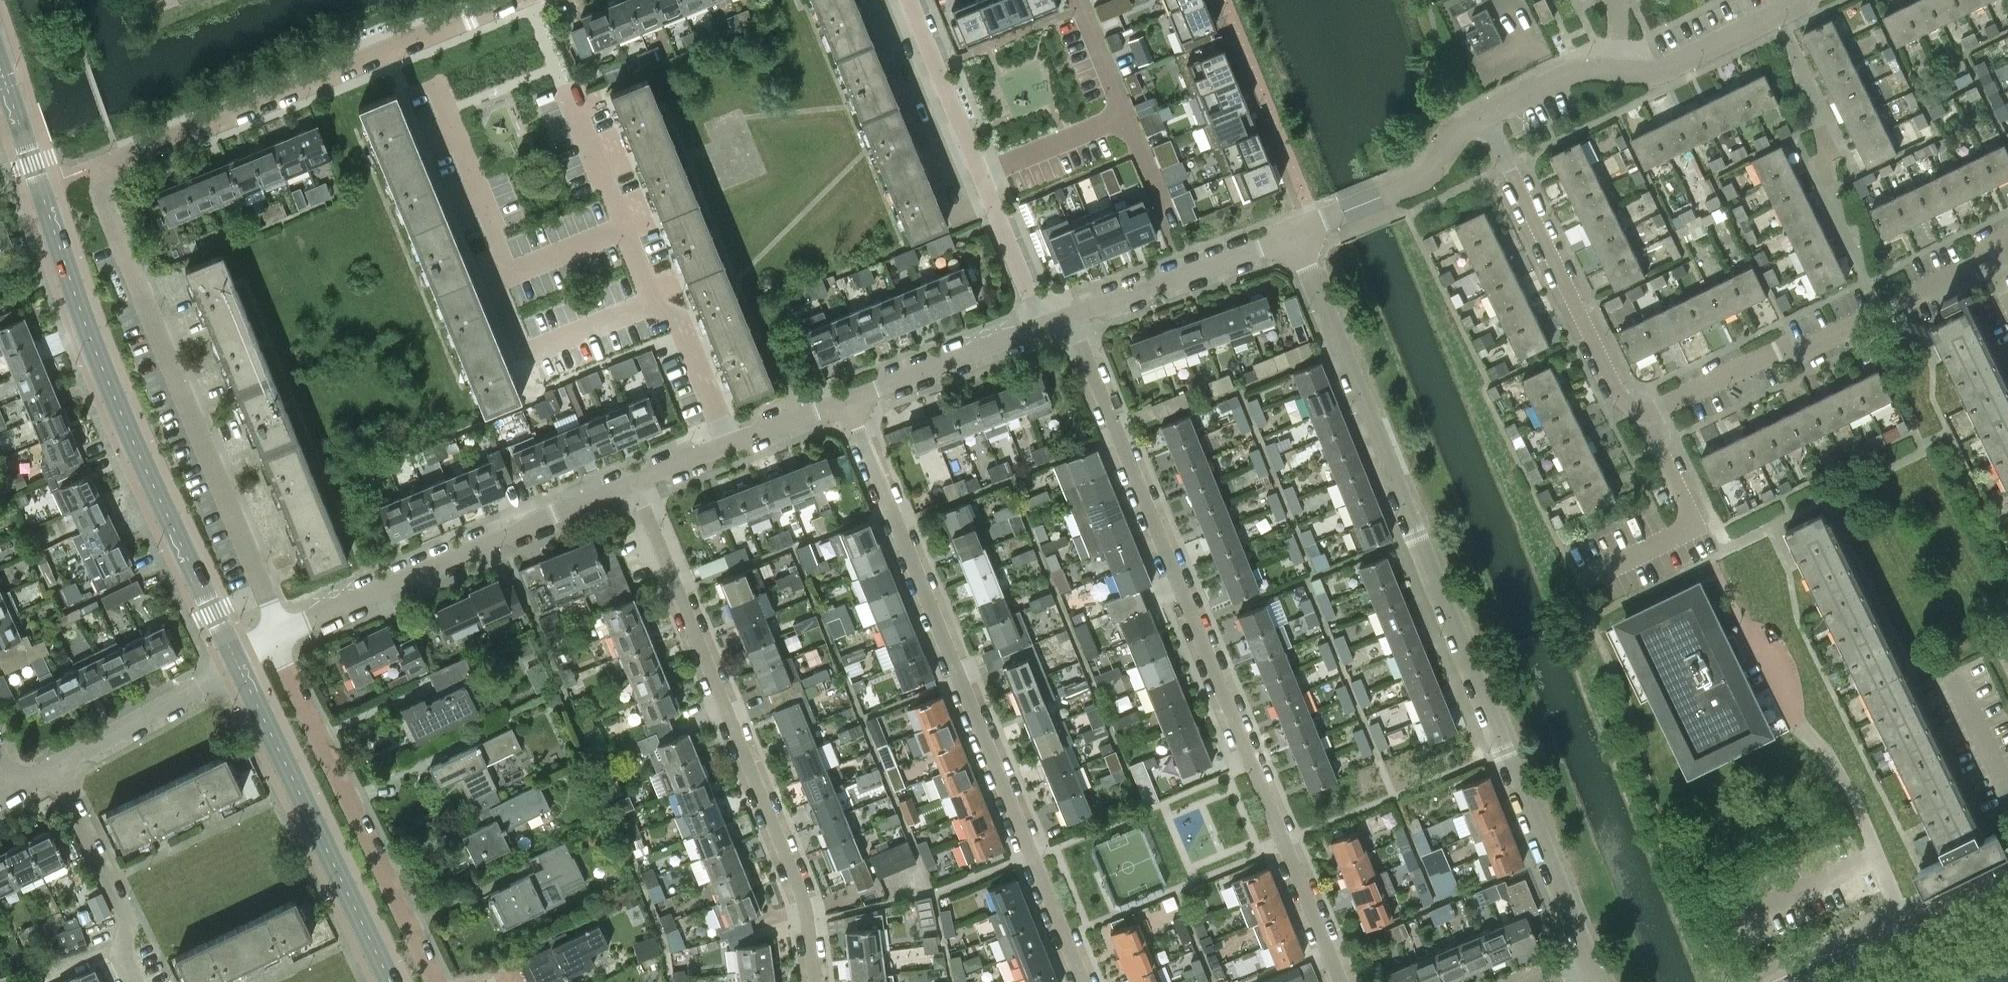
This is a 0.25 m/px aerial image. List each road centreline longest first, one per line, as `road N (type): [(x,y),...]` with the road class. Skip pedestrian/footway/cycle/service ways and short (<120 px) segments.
road 1 (residential): [(286,635),(97,193),(102,179),(128,152),(502,0)]
road 2 (residential): [(1586,961),(1294,237)]
road 3 (residential): [(1340,981),(1070,316)]
road 4 (tertiary): [(239,660),(133,432),(0,67)]
road 5 (residential): [(1081,981),(849,401)]
road 6 (residential): [(817,981),(803,883),(633,486)]
road 7 (residential): [(1666,402),(1939,287),(2007,242)]
road 8 (residential): [(286,635),(633,486)]
road 9 (residential): [(437,981),(278,639)]
road 10 (tertiary): [(393,981),(239,660)]
road 11 (residential): [(1912,929),(1836,771),(1792,715),(1741,619)]
road 12 (residential): [(1484,115),(1615,385),(1641,409)]
road 13 (residential): [(1591,576),(1695,526),(1641,409)]
road 14 (residential): [(1070,316),(1294,237)]
road 15 (residential): [(1294,237),(1418,182),(1484,115)]
road 16 (residential): [(130,981),(118,957),(122,910),(52,772)]
road 17 (residential): [(52,772),(239,660)]
road 18 (residential): [(500,276),(519,344),(528,352),(651,304)]
road 19 (residential): [(433,82),(497,239),(500,276)]
road 20 (residential): [(1612,65),(1647,69),(1677,61),(1803,0)]
road 21 (residential): [(849,401),(1041,327)]
road 22 (residential): [(980,176),(906,0)]
road 23 (residential): [(731,447),(680,320),(651,304)]
road 24 (residential): [(1041,327),(980,176)]
road 25 (residential): [(980,176),(1126,114)]
road 26 (residential): [(622,229),(564,86)]
road 27 (residential): [(1484,115),(1571,73),(1612,65)]
road 28 (residential): [(500,276),(622,229)]
road 29 (residential): [(731,447),(849,401)]
road 30 (tertiary): [(1797,981),(1912,929)]
road 31 (residential): [(1078,0),(1126,114)]

